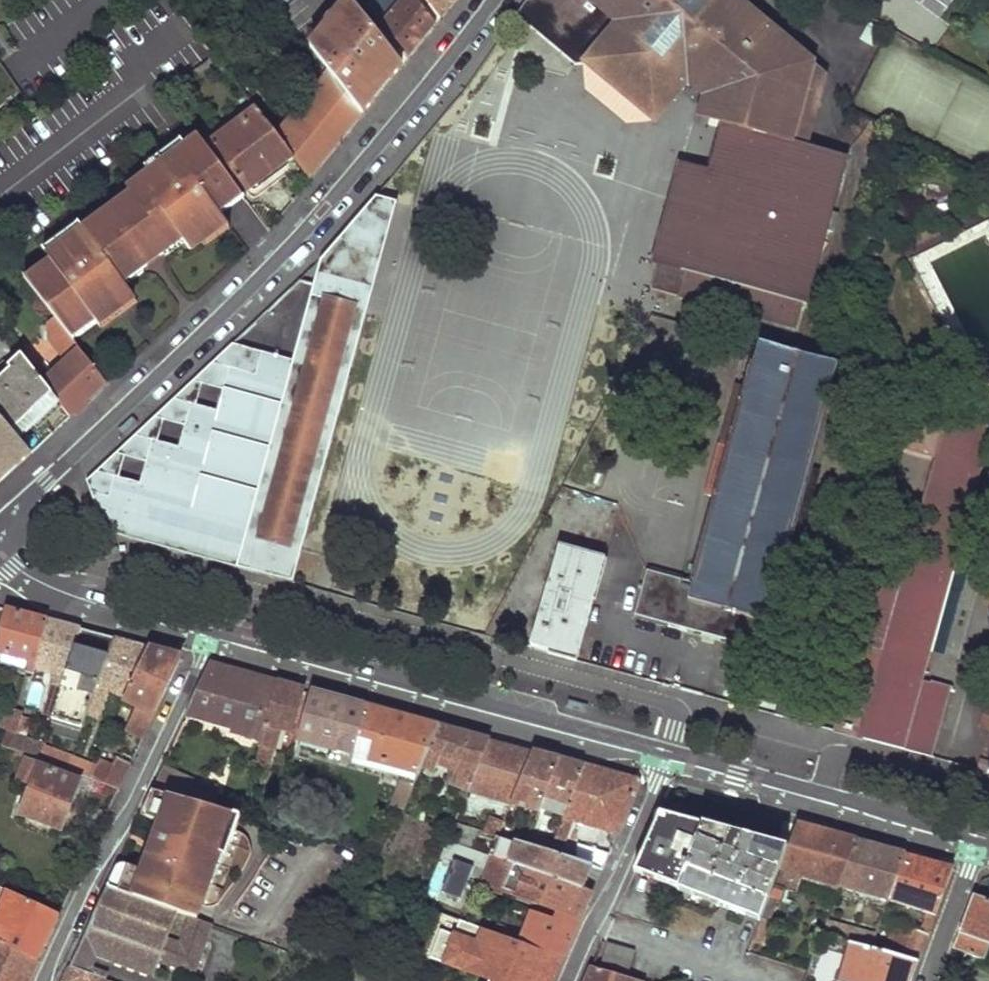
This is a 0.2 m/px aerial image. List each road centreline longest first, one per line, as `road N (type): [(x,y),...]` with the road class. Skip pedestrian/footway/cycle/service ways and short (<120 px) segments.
road 1 (tertiary): [(0,530),(292,247),(491,0)]
road 2 (tertiary): [(668,752),(214,628)]
road 3 (residential): [(51,980),(214,628)]
road 4 (tertiary): [(980,838),(668,752)]
road 5 (residential): [(568,980),(668,752)]
road 6 (tertiary): [(214,628),(70,585),(0,548)]
road 7 (residential): [(980,838),(928,980)]

